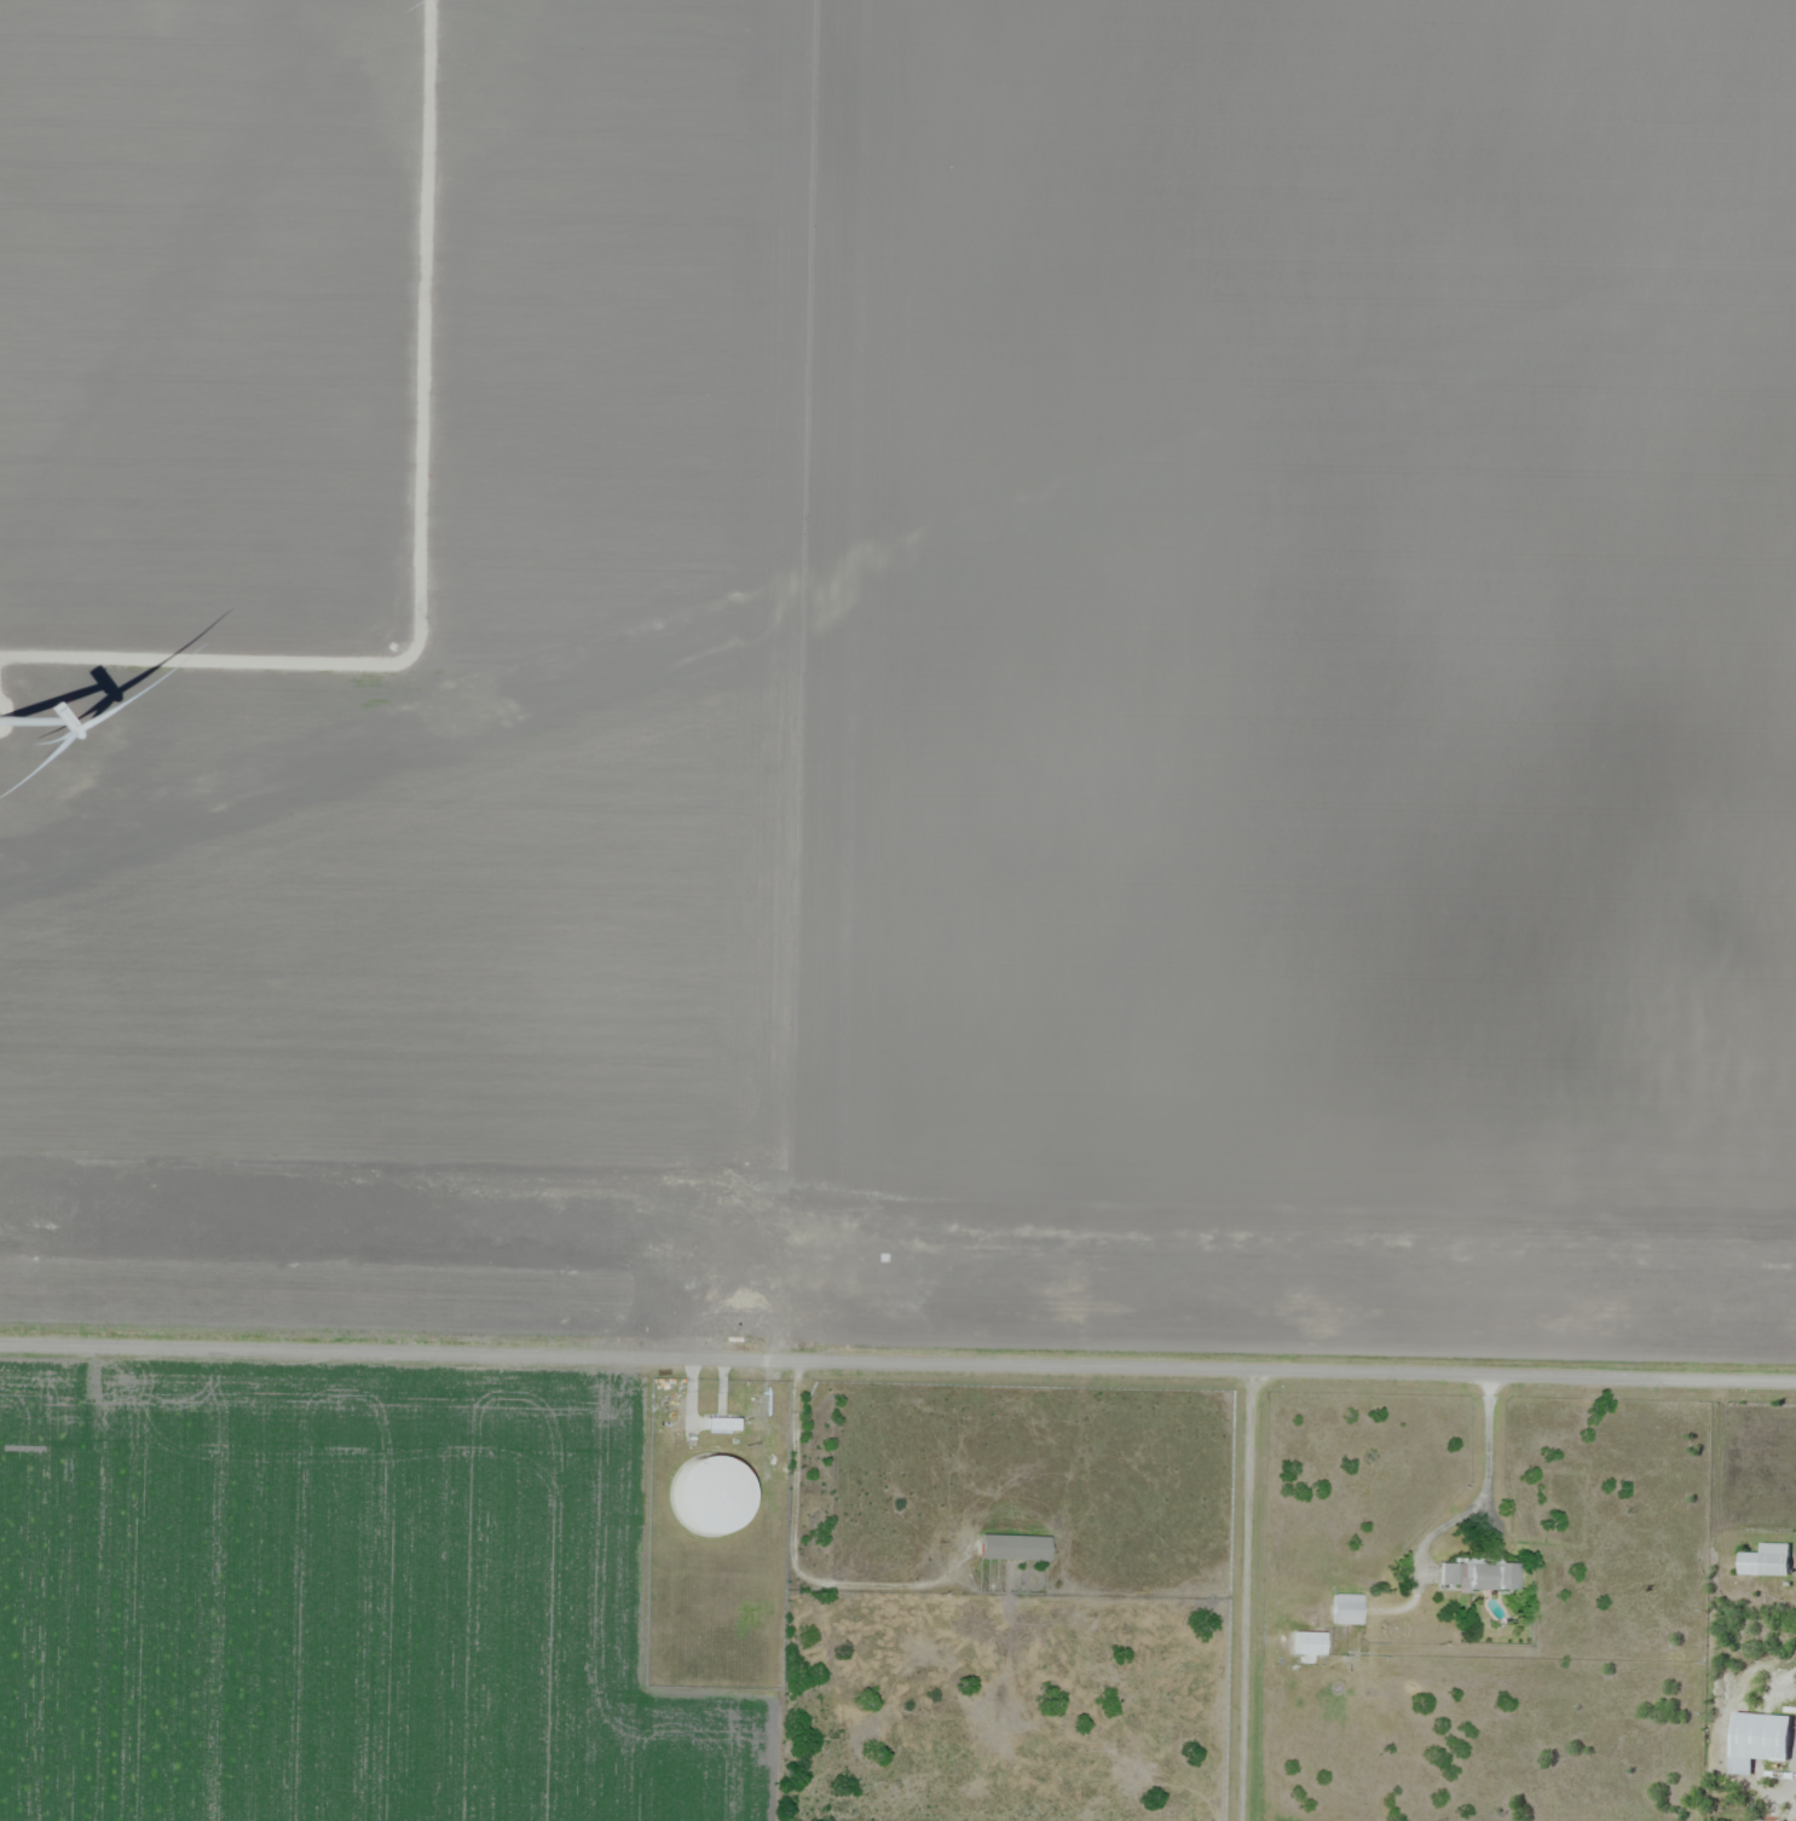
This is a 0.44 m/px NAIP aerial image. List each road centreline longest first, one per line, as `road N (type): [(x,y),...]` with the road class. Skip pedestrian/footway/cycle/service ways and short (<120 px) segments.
road 1 (tertiary): [(0,1342),(1795,1383)]

